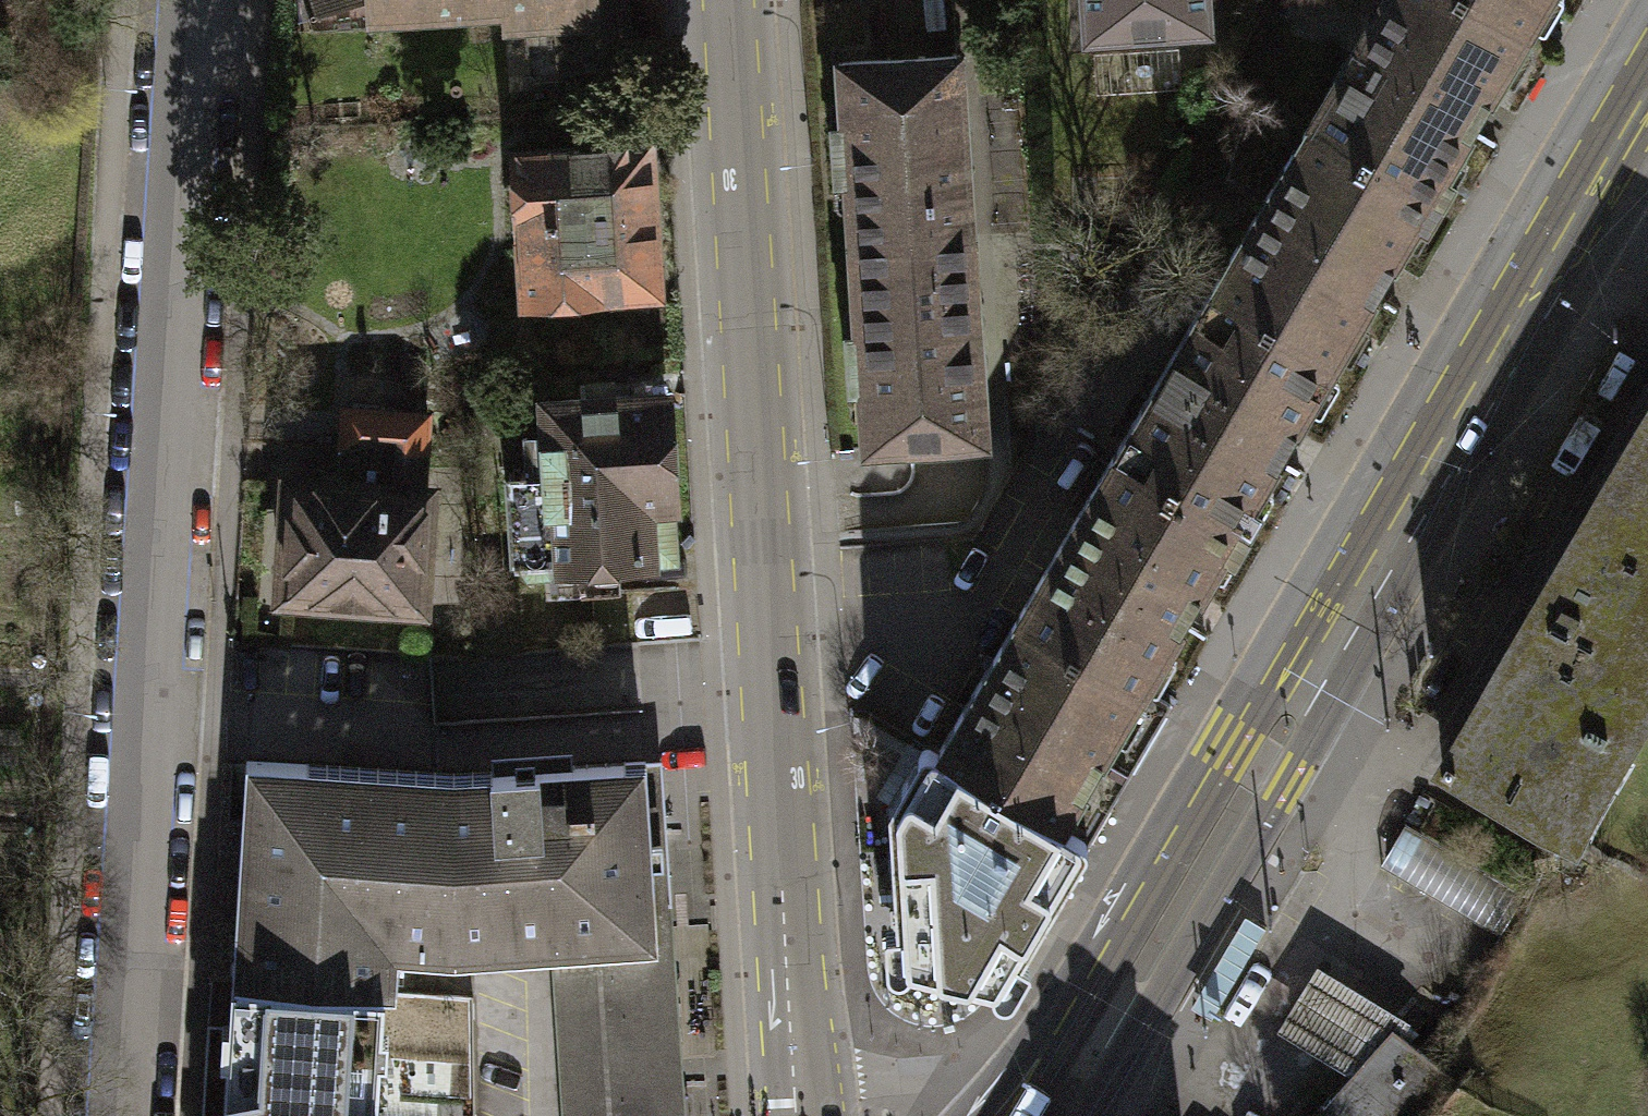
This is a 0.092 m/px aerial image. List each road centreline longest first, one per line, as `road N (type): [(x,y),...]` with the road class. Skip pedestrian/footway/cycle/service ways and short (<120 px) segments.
road 1 (secondary): [(1053,1115),(1647,89)]
road 2 (residential): [(202,0),(122,1115)]
road 3 (tertiary): [(804,1115),(737,0)]

